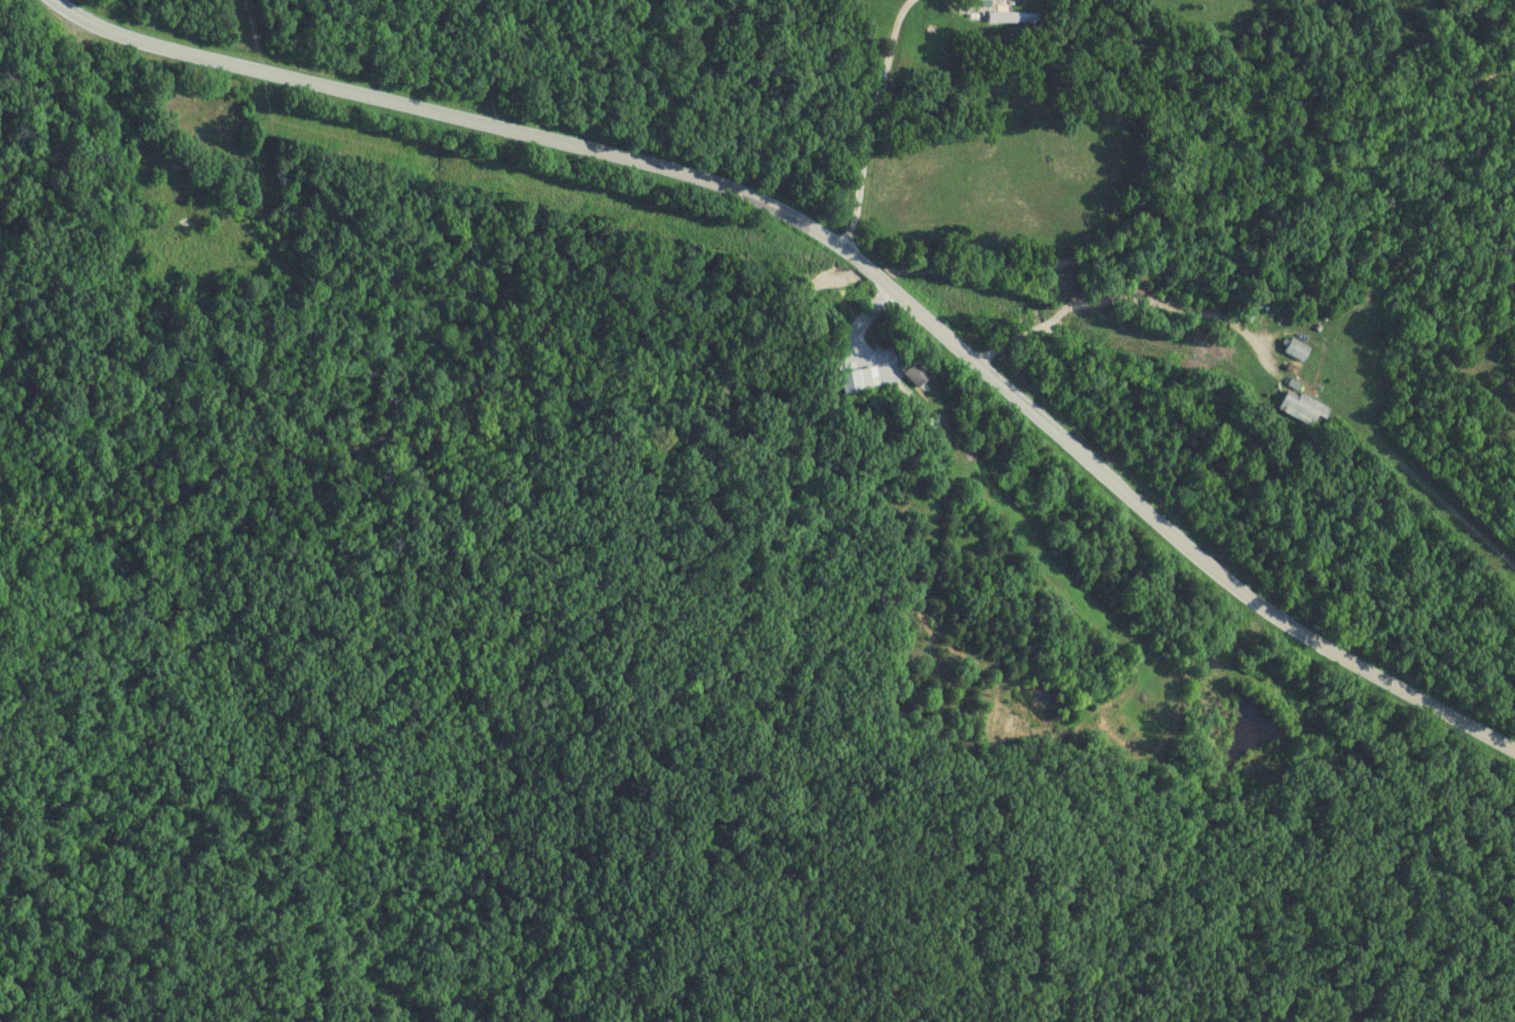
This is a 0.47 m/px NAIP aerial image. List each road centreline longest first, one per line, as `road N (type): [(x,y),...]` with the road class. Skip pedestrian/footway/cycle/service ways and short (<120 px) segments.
road 1 (secondary): [(1514,752),(1240,597),(851,253),(707,175),(132,39),(54,0)]
road 2 (residential): [(980,366),(1011,341),(1095,302),(1127,298),(1214,320),(1258,343),(1269,365)]

